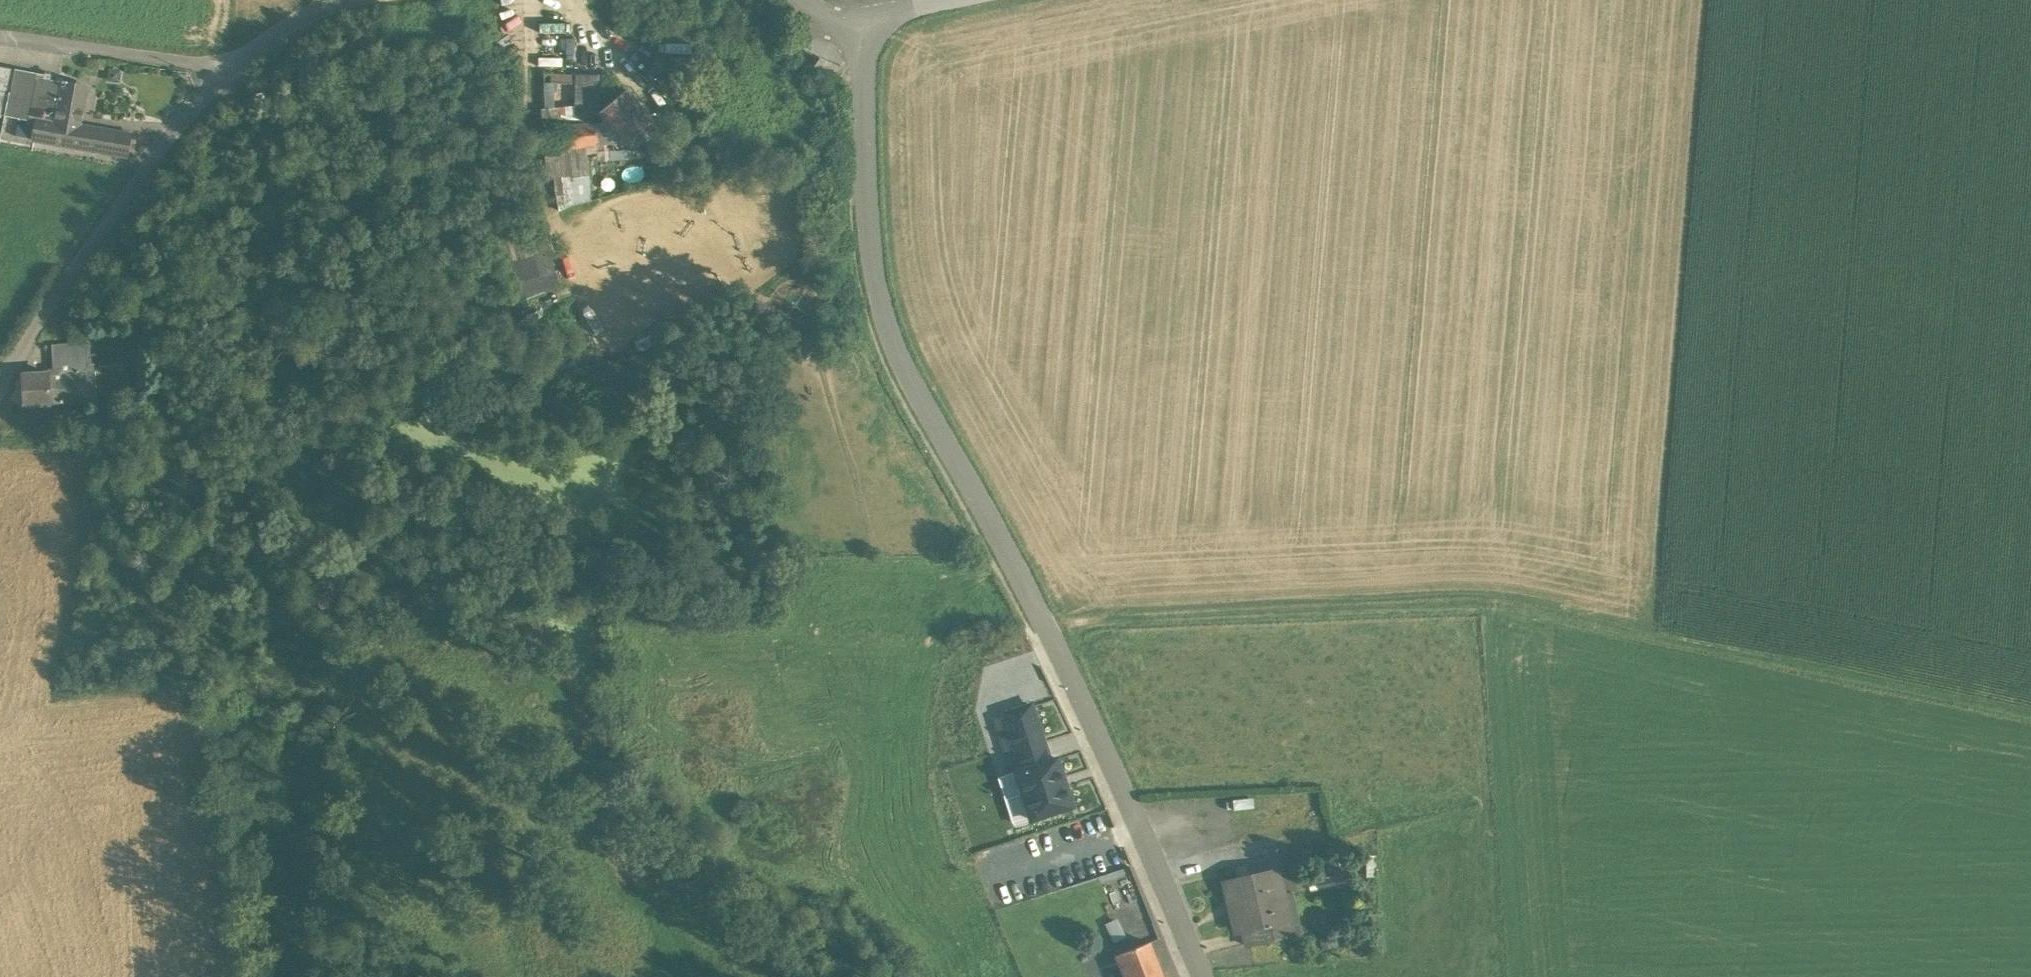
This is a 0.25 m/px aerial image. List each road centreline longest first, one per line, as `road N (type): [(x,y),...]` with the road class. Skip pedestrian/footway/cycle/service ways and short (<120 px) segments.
road 1 (tertiary): [(1203,976),(1041,618),(906,376),(874,271),(861,104),(865,40)]
road 2 (track): [(1041,618),(1498,608),(2030,718)]
road 3 (unclassified): [(0,380),(51,295),(220,78)]
road 4 (track): [(220,78),(195,62),(0,35)]
road 5 (track): [(220,78),(310,10),(339,0)]

